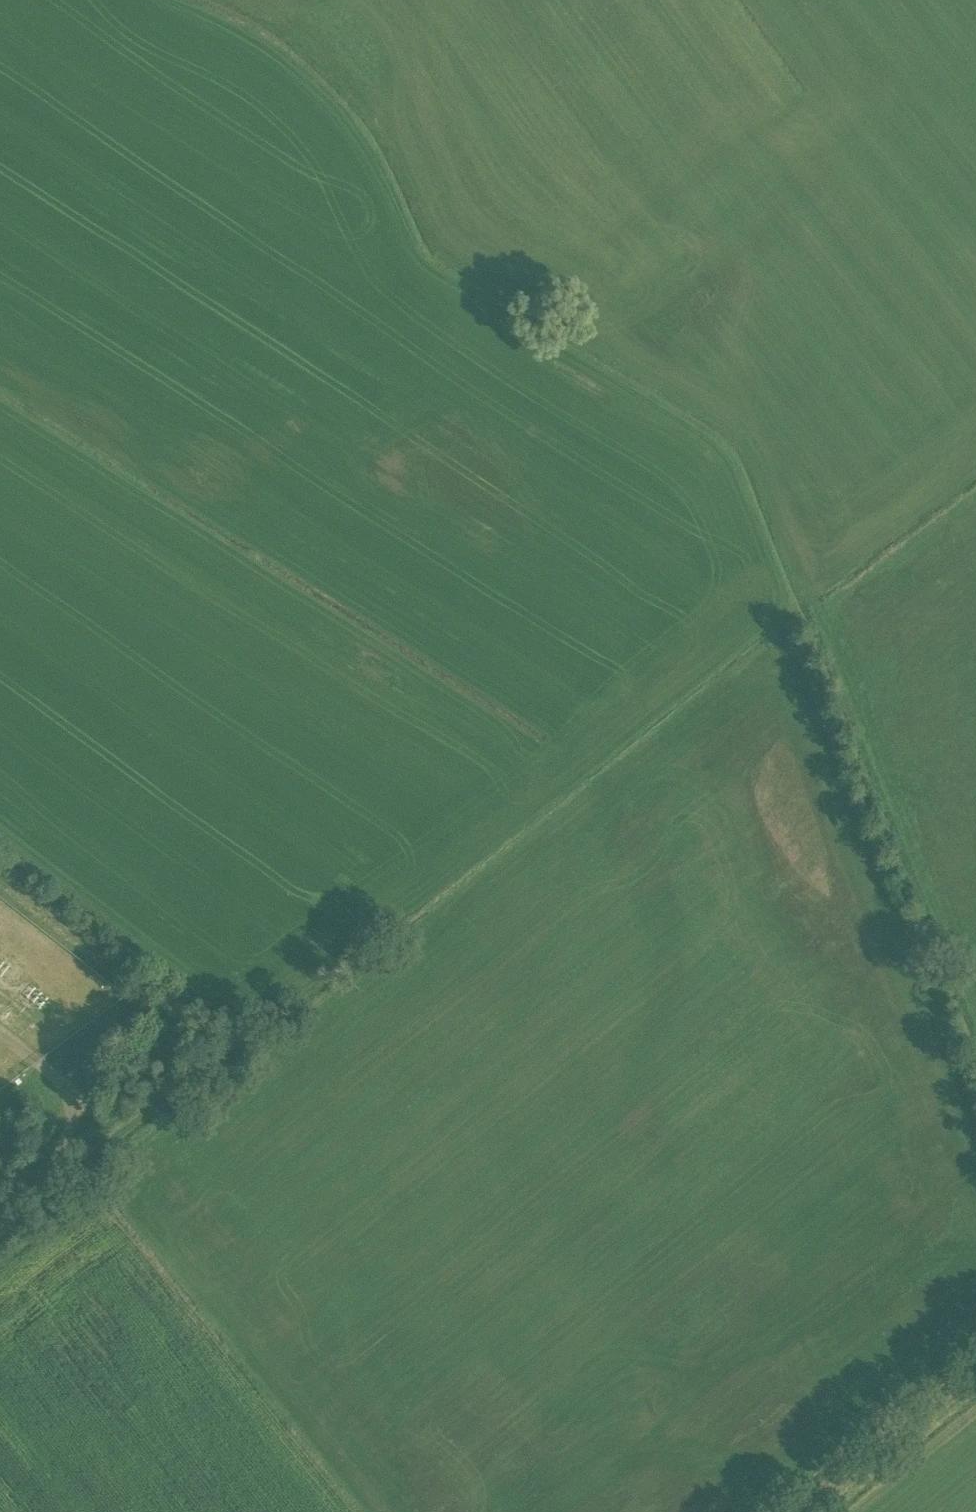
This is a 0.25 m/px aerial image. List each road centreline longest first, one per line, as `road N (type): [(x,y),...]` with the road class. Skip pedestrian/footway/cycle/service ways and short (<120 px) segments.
road 1 (unclassified): [(802,1511),(975,1368)]

